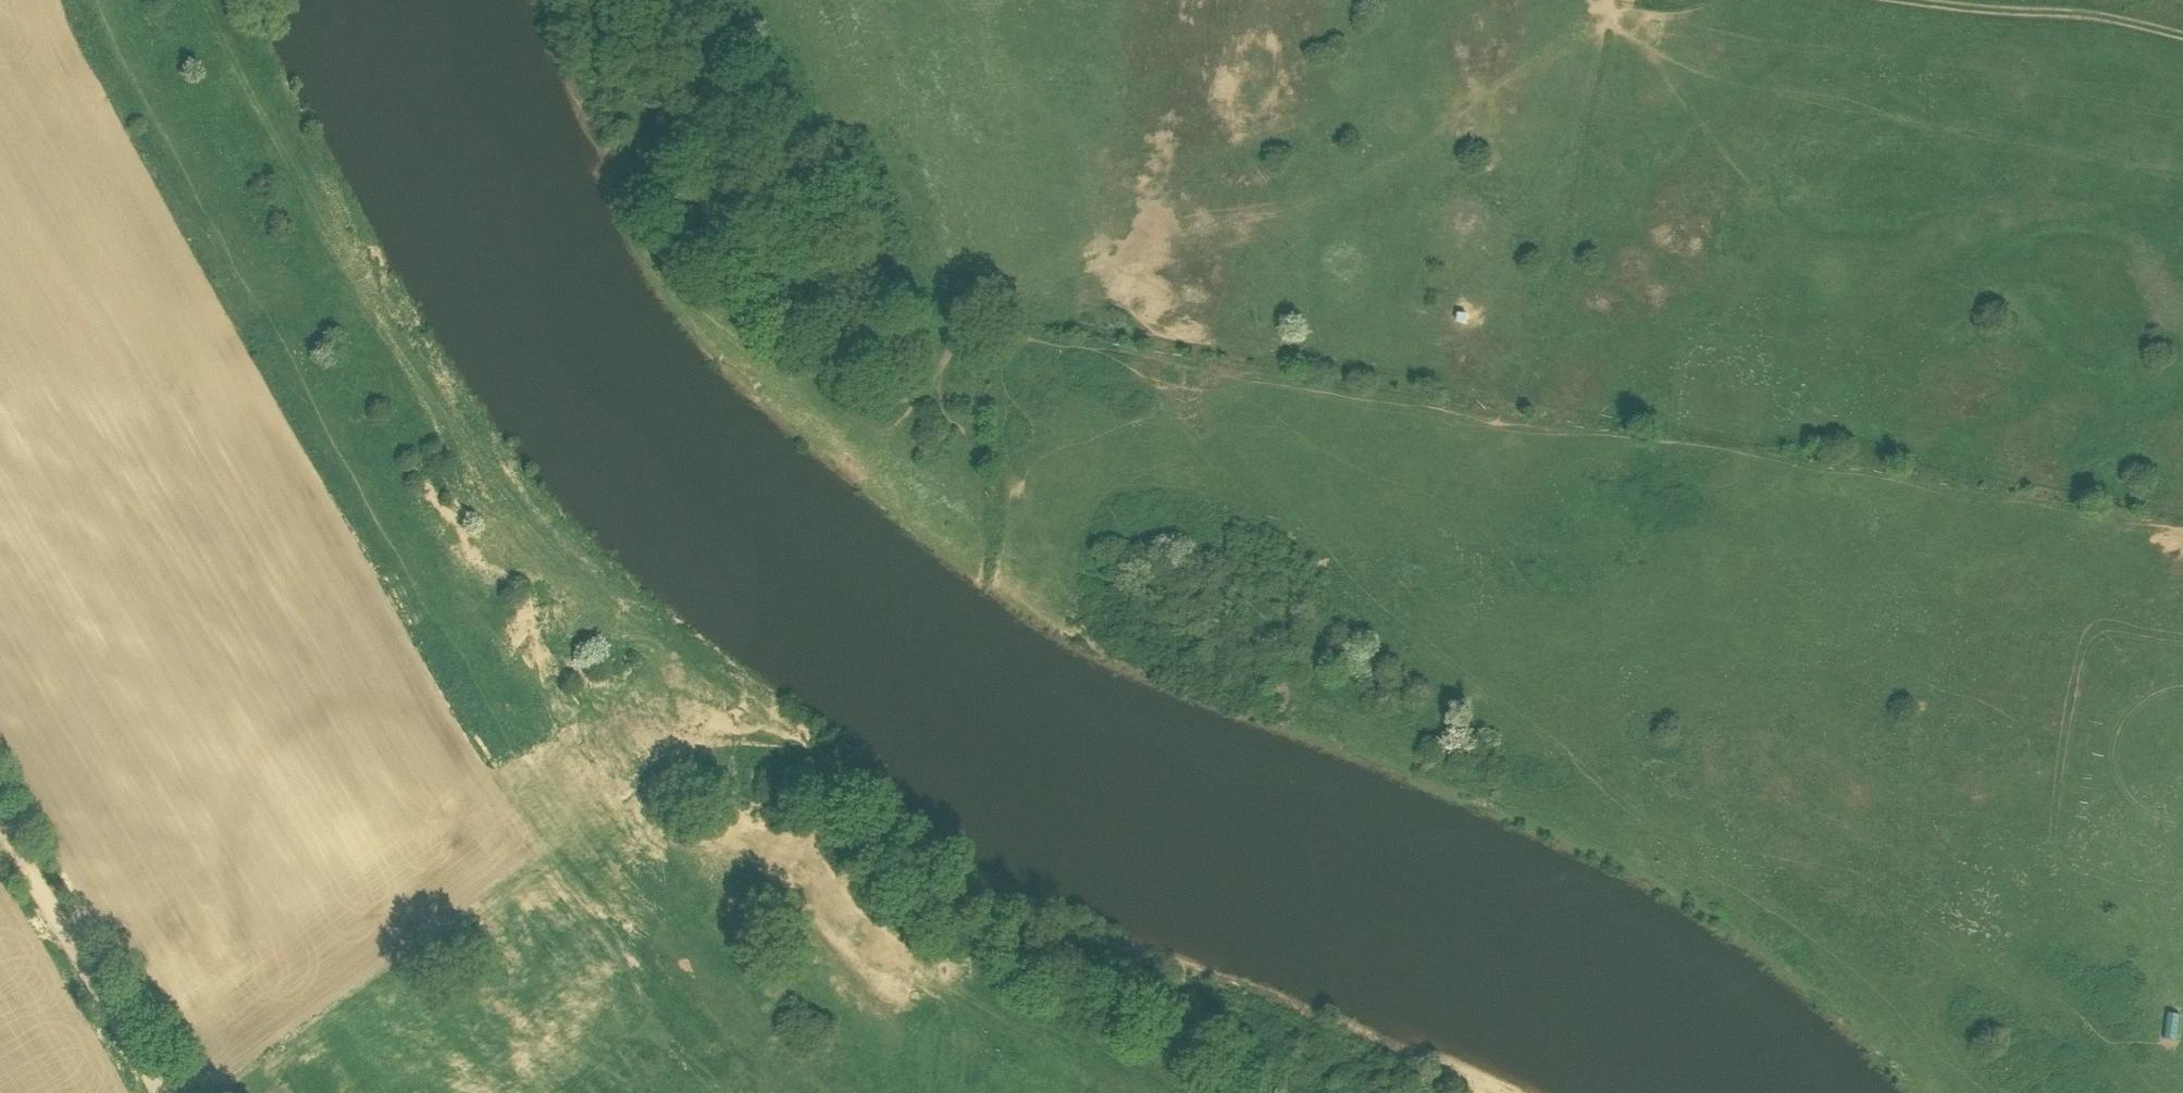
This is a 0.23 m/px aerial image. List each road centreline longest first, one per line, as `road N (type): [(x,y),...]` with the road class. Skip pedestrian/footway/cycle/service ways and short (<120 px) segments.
road 1 (track): [(0,824),(160,1092)]
road 2 (track): [(1876,0),(2068,14),(2182,36)]

